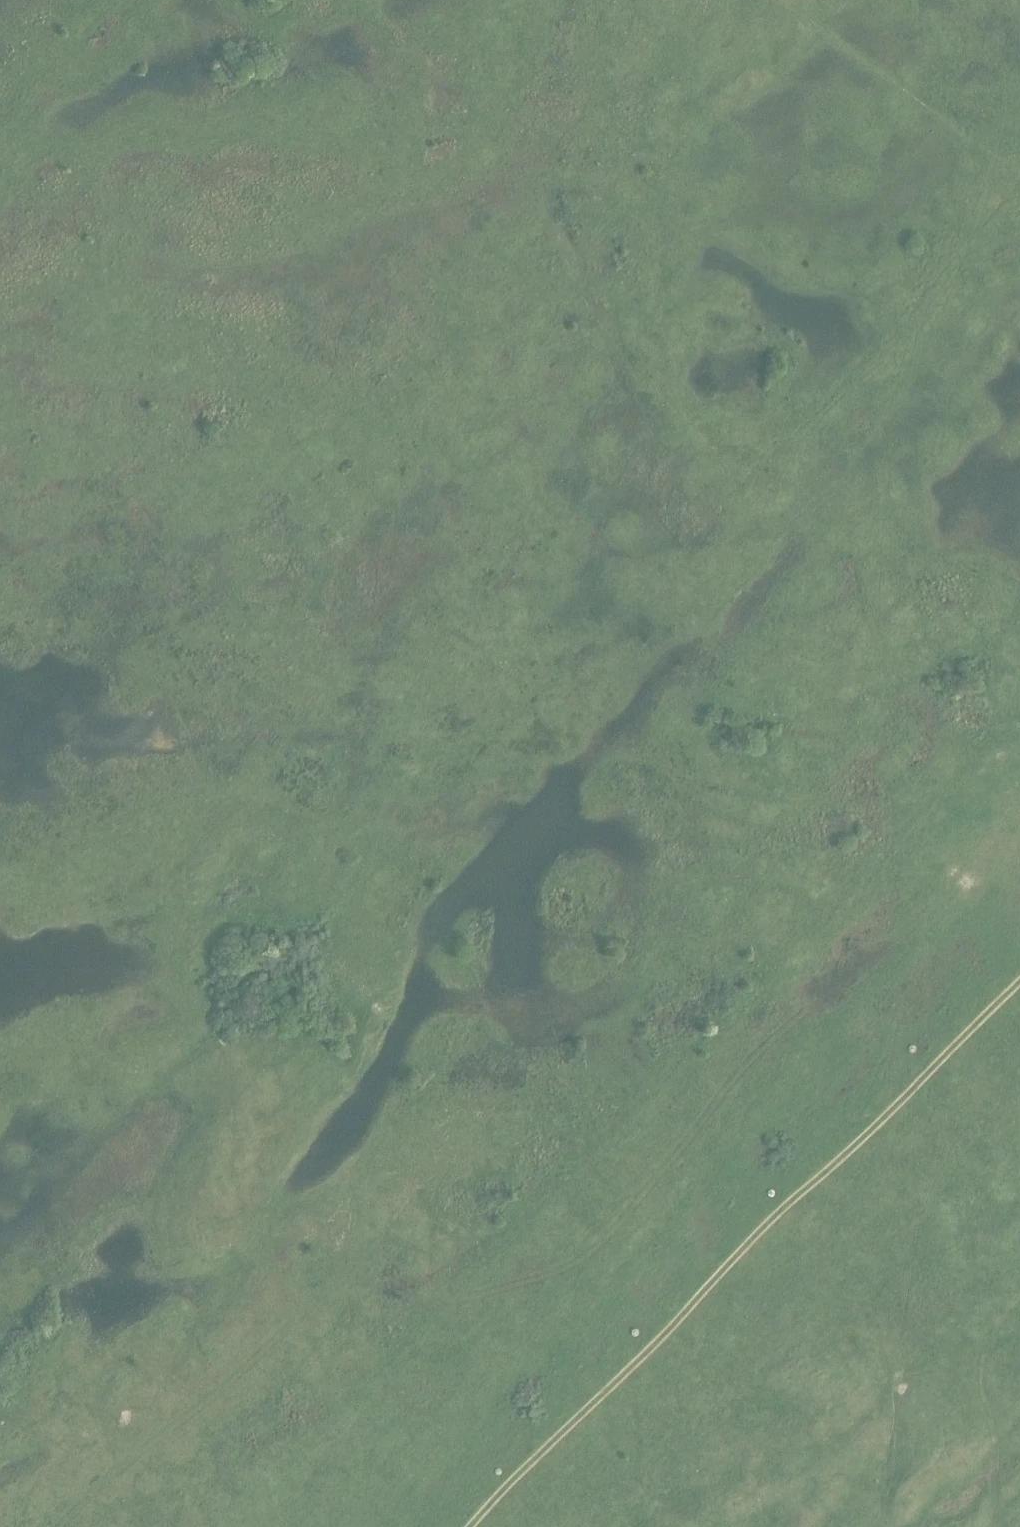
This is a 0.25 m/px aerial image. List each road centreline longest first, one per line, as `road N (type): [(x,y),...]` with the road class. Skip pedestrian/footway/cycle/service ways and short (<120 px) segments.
road 1 (track): [(57,1526),(137,1447),(241,1376),(333,1281),(362,1279),(447,1301),(536,1277),(600,1246),(741,1068),(828,985),(1019,835)]
road 2 (track): [(472,1526),(1019,981)]

